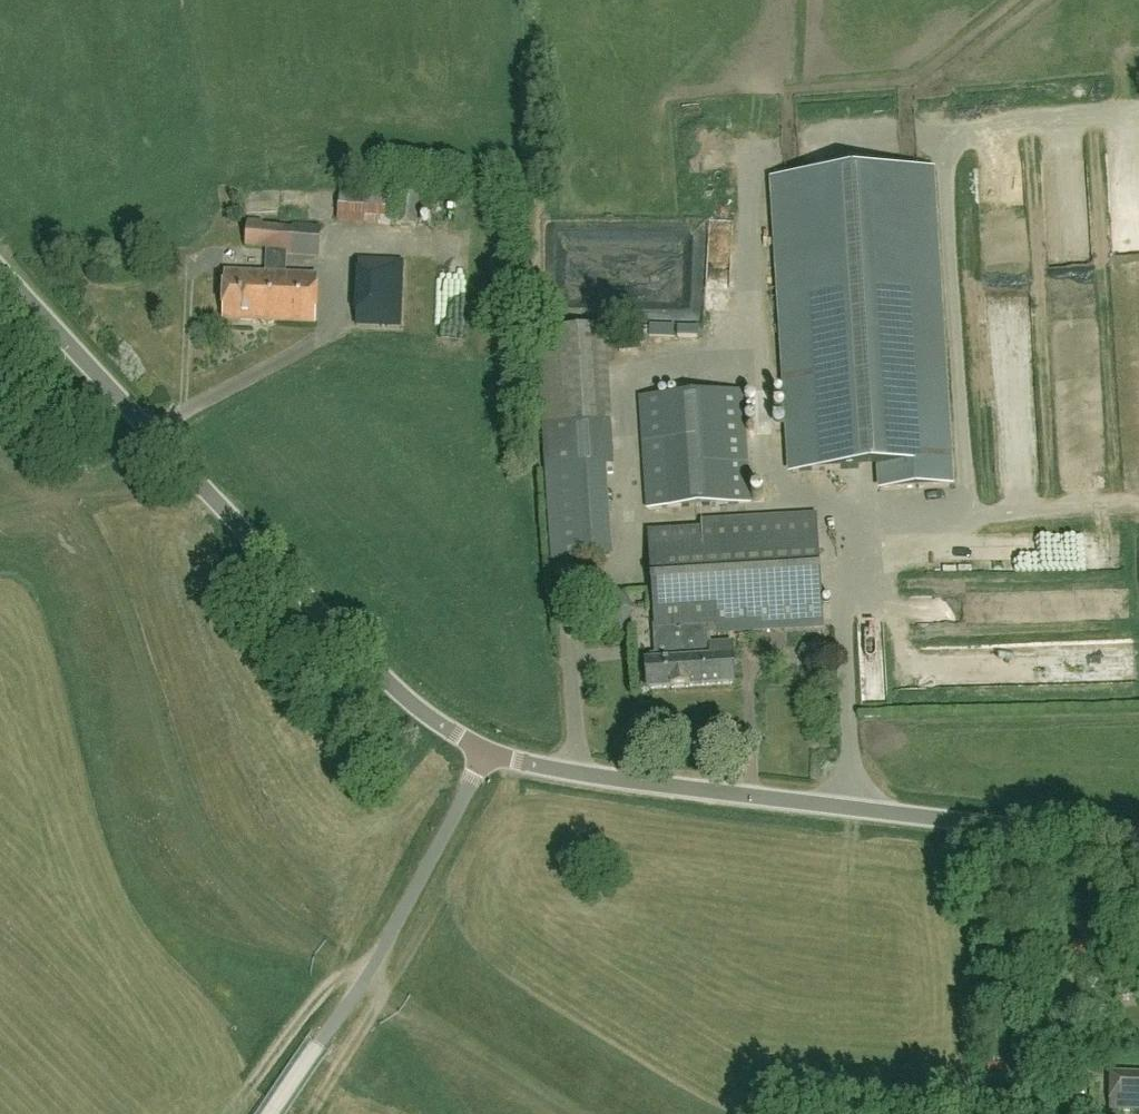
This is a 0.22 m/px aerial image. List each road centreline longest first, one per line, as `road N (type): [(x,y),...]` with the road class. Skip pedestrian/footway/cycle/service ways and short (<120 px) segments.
road 1 (unclassified): [(486,752),(443,728),(344,637),(0,268)]
road 2 (unclassified): [(1138,844),(571,775),(486,752)]
road 3 (unclassified): [(486,752),(382,952),(276,1113)]
road 4 (track): [(1023,0),(922,79),(927,152)]

